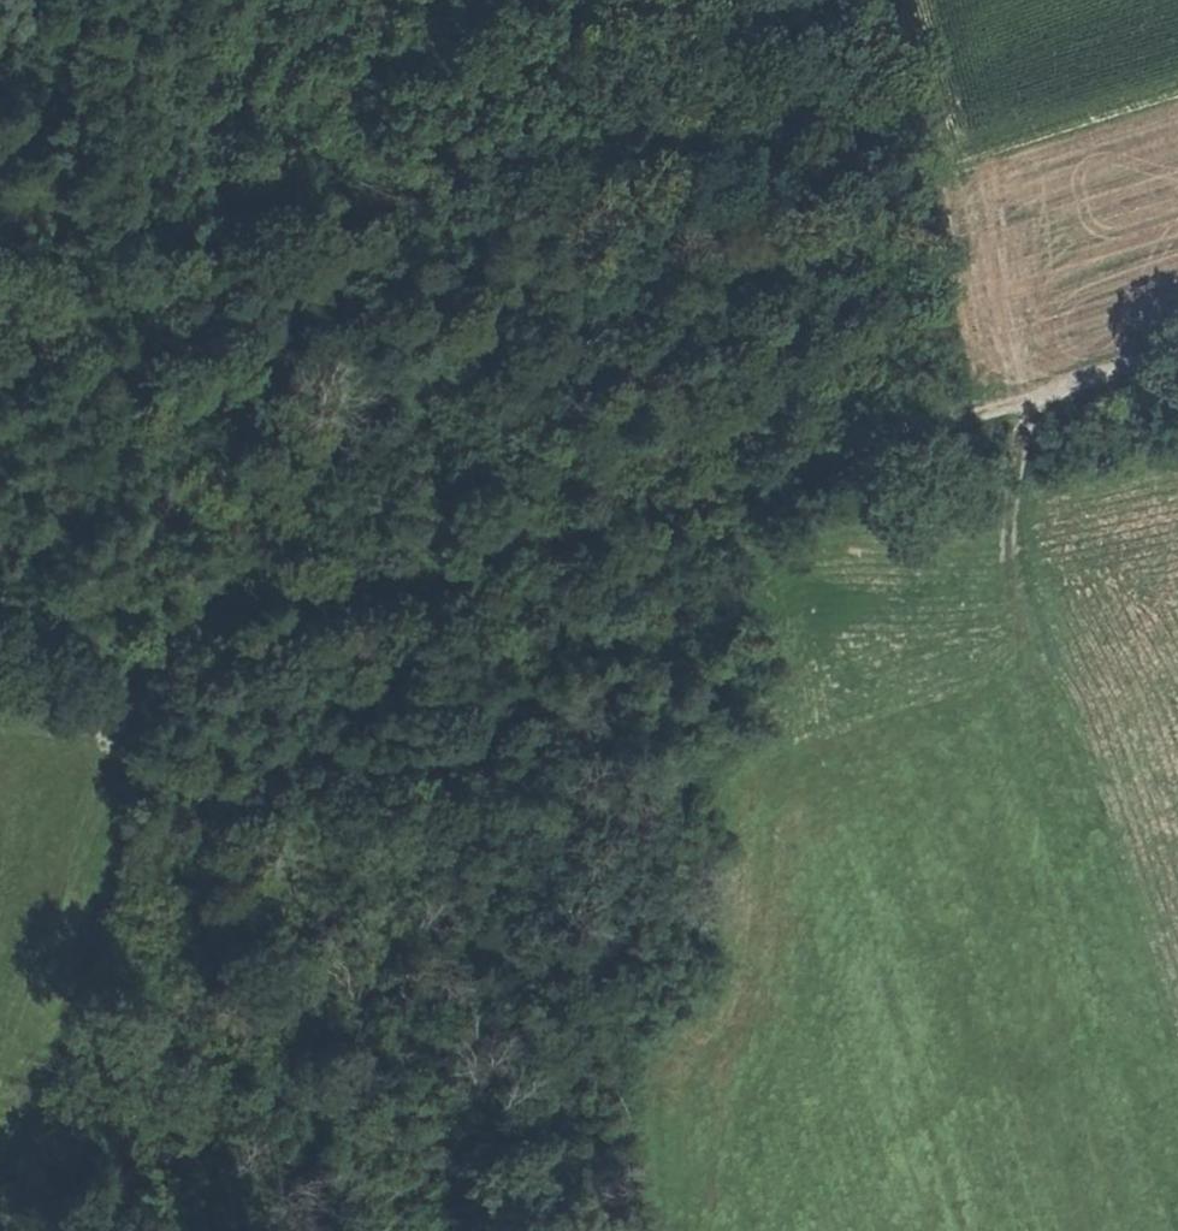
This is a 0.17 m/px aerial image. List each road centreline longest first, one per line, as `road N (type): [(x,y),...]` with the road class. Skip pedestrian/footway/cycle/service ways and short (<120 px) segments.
road 1 (track): [(0,707),(96,726),(188,626),(255,595),(525,558),(1177,353)]
road 2 (track): [(49,0),(31,368),(0,458)]

